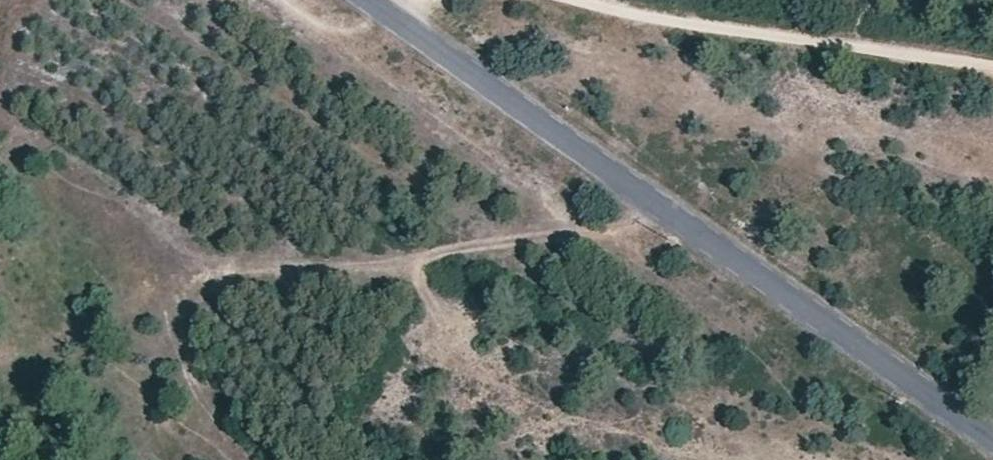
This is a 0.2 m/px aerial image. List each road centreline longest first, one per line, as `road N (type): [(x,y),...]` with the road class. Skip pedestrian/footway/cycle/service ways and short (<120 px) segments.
road 1 (tertiary): [(371,0),(992,440)]
road 2 (track): [(554,0),(992,69)]
road 3 (track): [(302,0),(352,31),(406,25),(415,0)]

